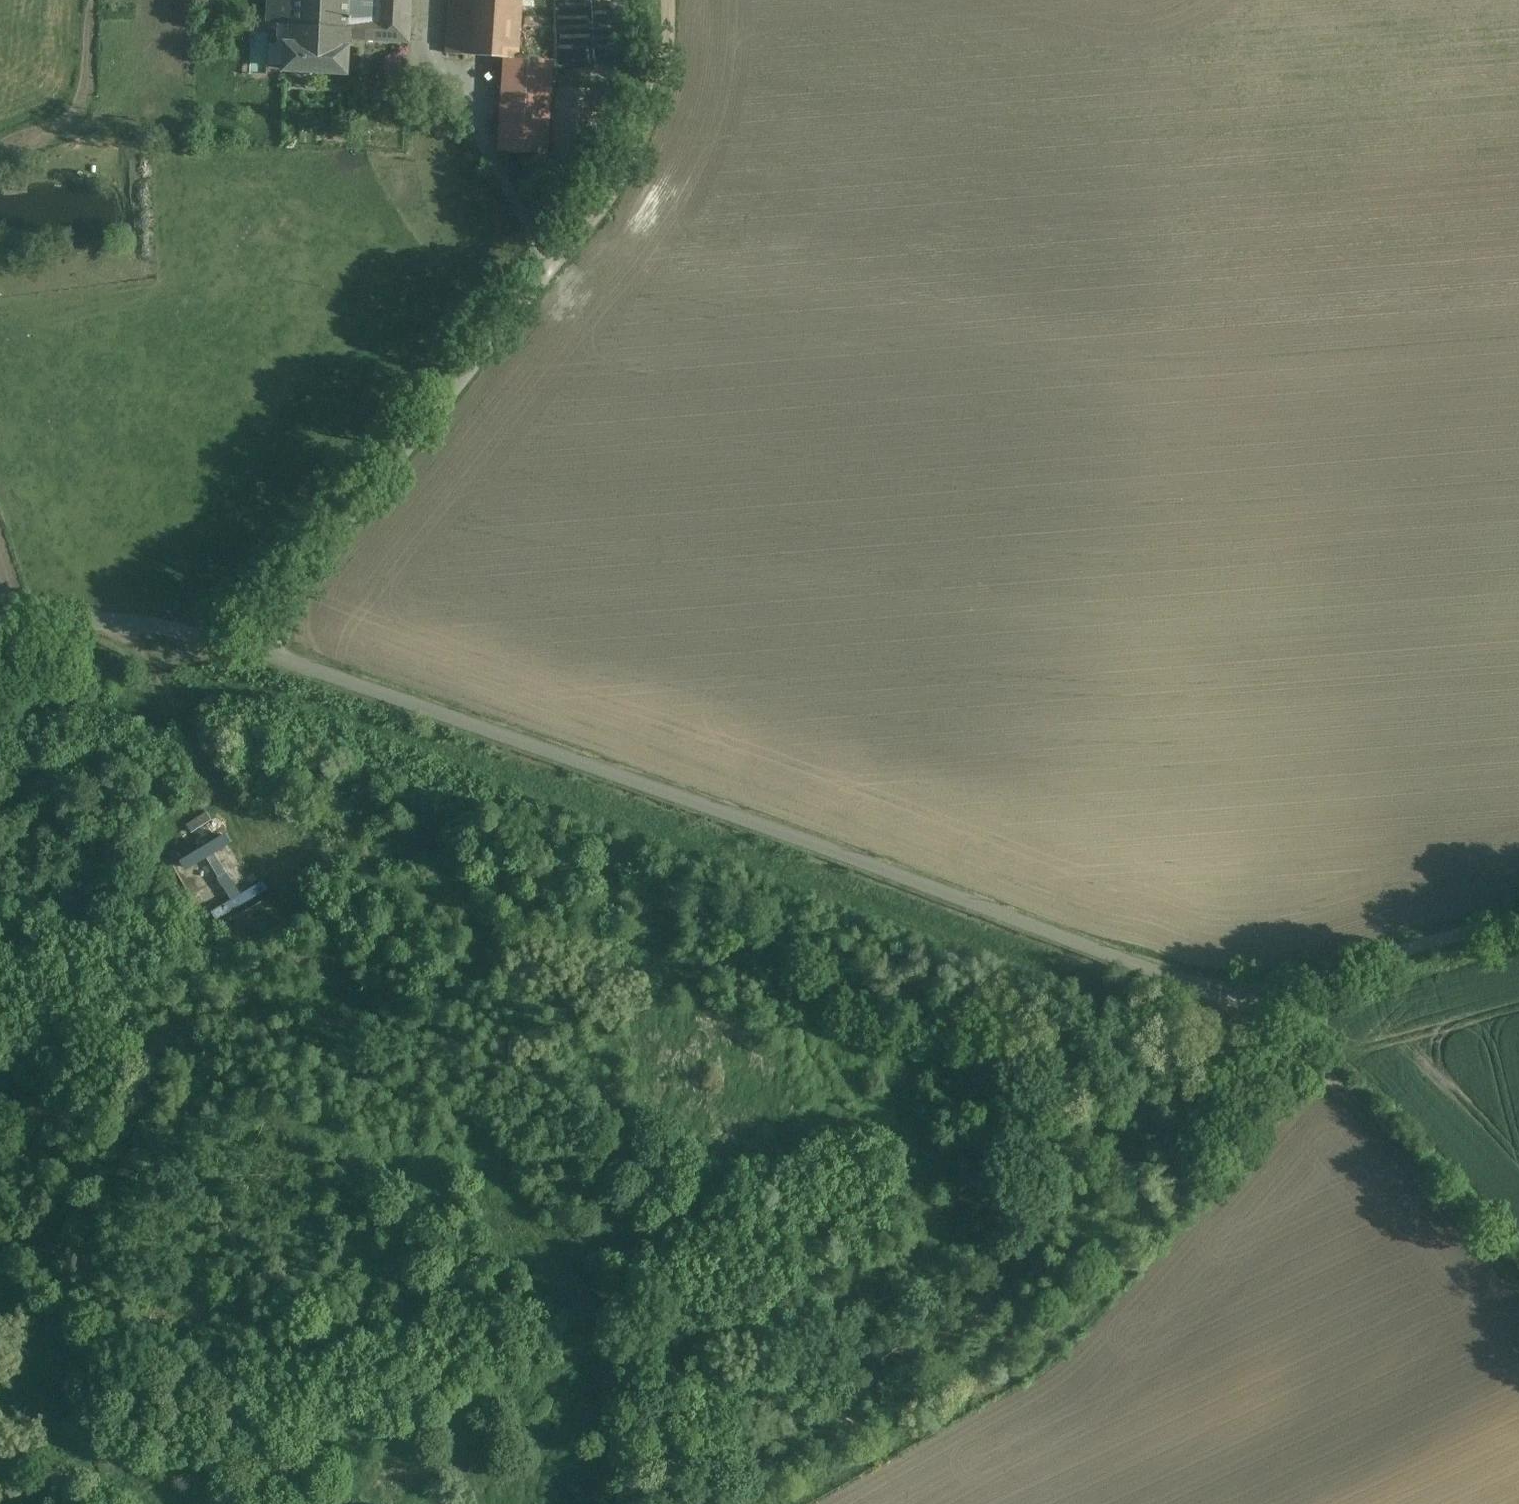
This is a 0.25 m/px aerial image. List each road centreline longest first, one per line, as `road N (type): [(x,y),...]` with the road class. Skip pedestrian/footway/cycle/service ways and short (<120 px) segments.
road 1 (unclassified): [(1518,914),(1235,998),(225,631),(119,610),(0,608)]
road 2 (track): [(1235,998),(1381,1128),(1518,1284)]

